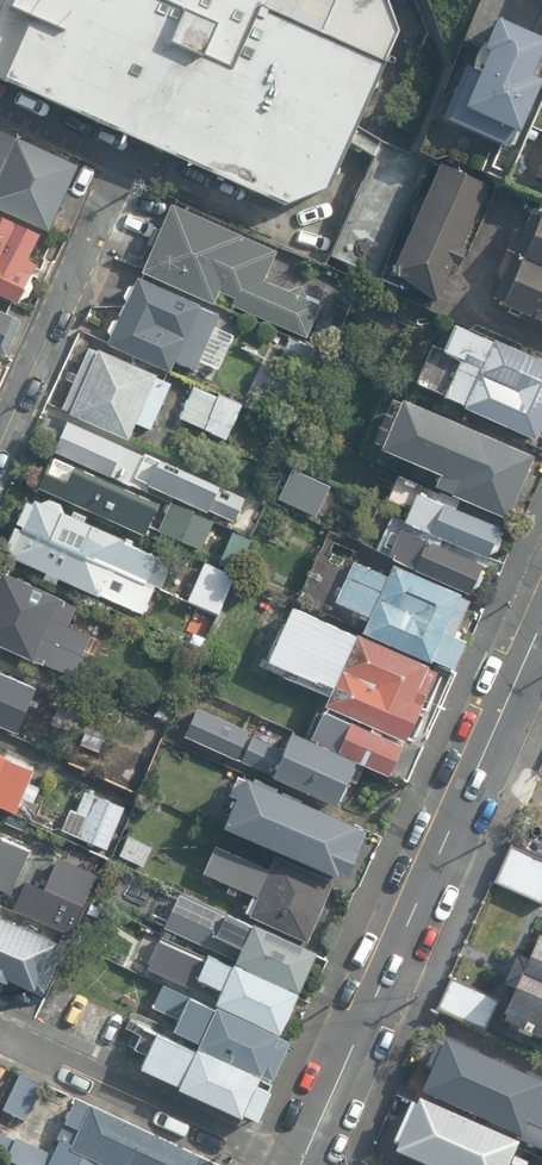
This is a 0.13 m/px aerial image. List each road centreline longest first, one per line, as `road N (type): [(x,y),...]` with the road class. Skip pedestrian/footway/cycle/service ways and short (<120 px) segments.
road 1 (residential): [(541,621),(300,1164)]
road 2 (residential): [(0,446),(131,147)]
road 3 (residential): [(290,1164),(0,1034)]

